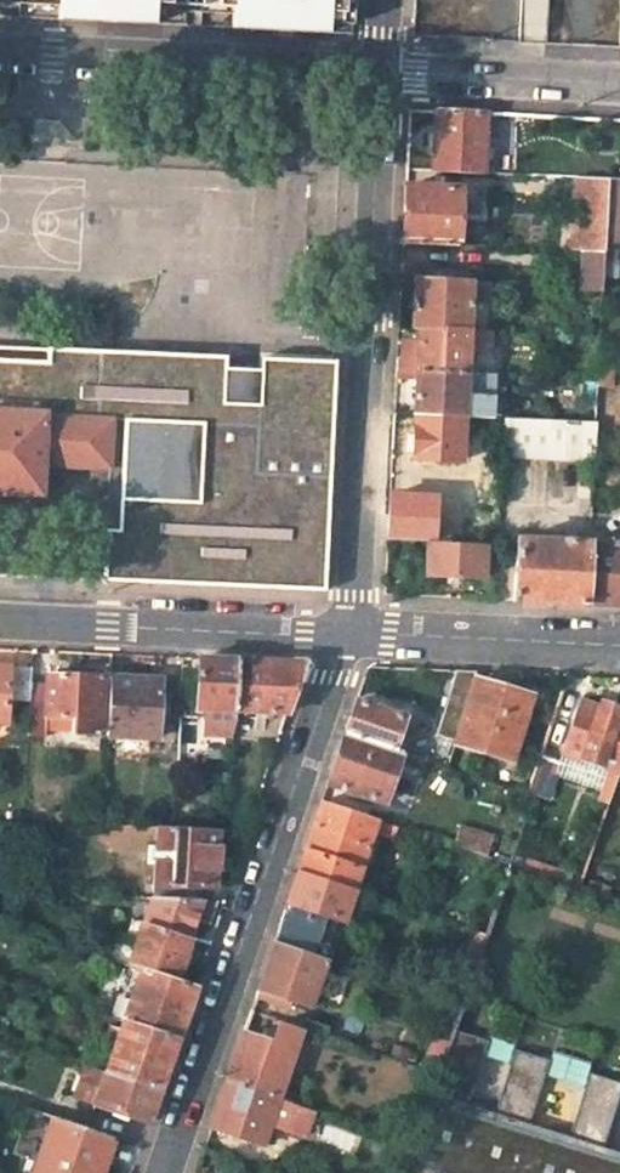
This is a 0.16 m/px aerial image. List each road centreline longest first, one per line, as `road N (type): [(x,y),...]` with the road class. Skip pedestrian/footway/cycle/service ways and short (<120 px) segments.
road 1 (unclassified): [(160,1172),(352,628)]
road 2 (unclassified): [(376,73),(352,628)]
road 3 (unclassified): [(376,73),(0,56)]
road 4 (unclassified): [(352,628),(0,612)]
road 5 (unclassified): [(352,628),(619,643)]
road 6 (unclassified): [(619,85),(376,73)]

